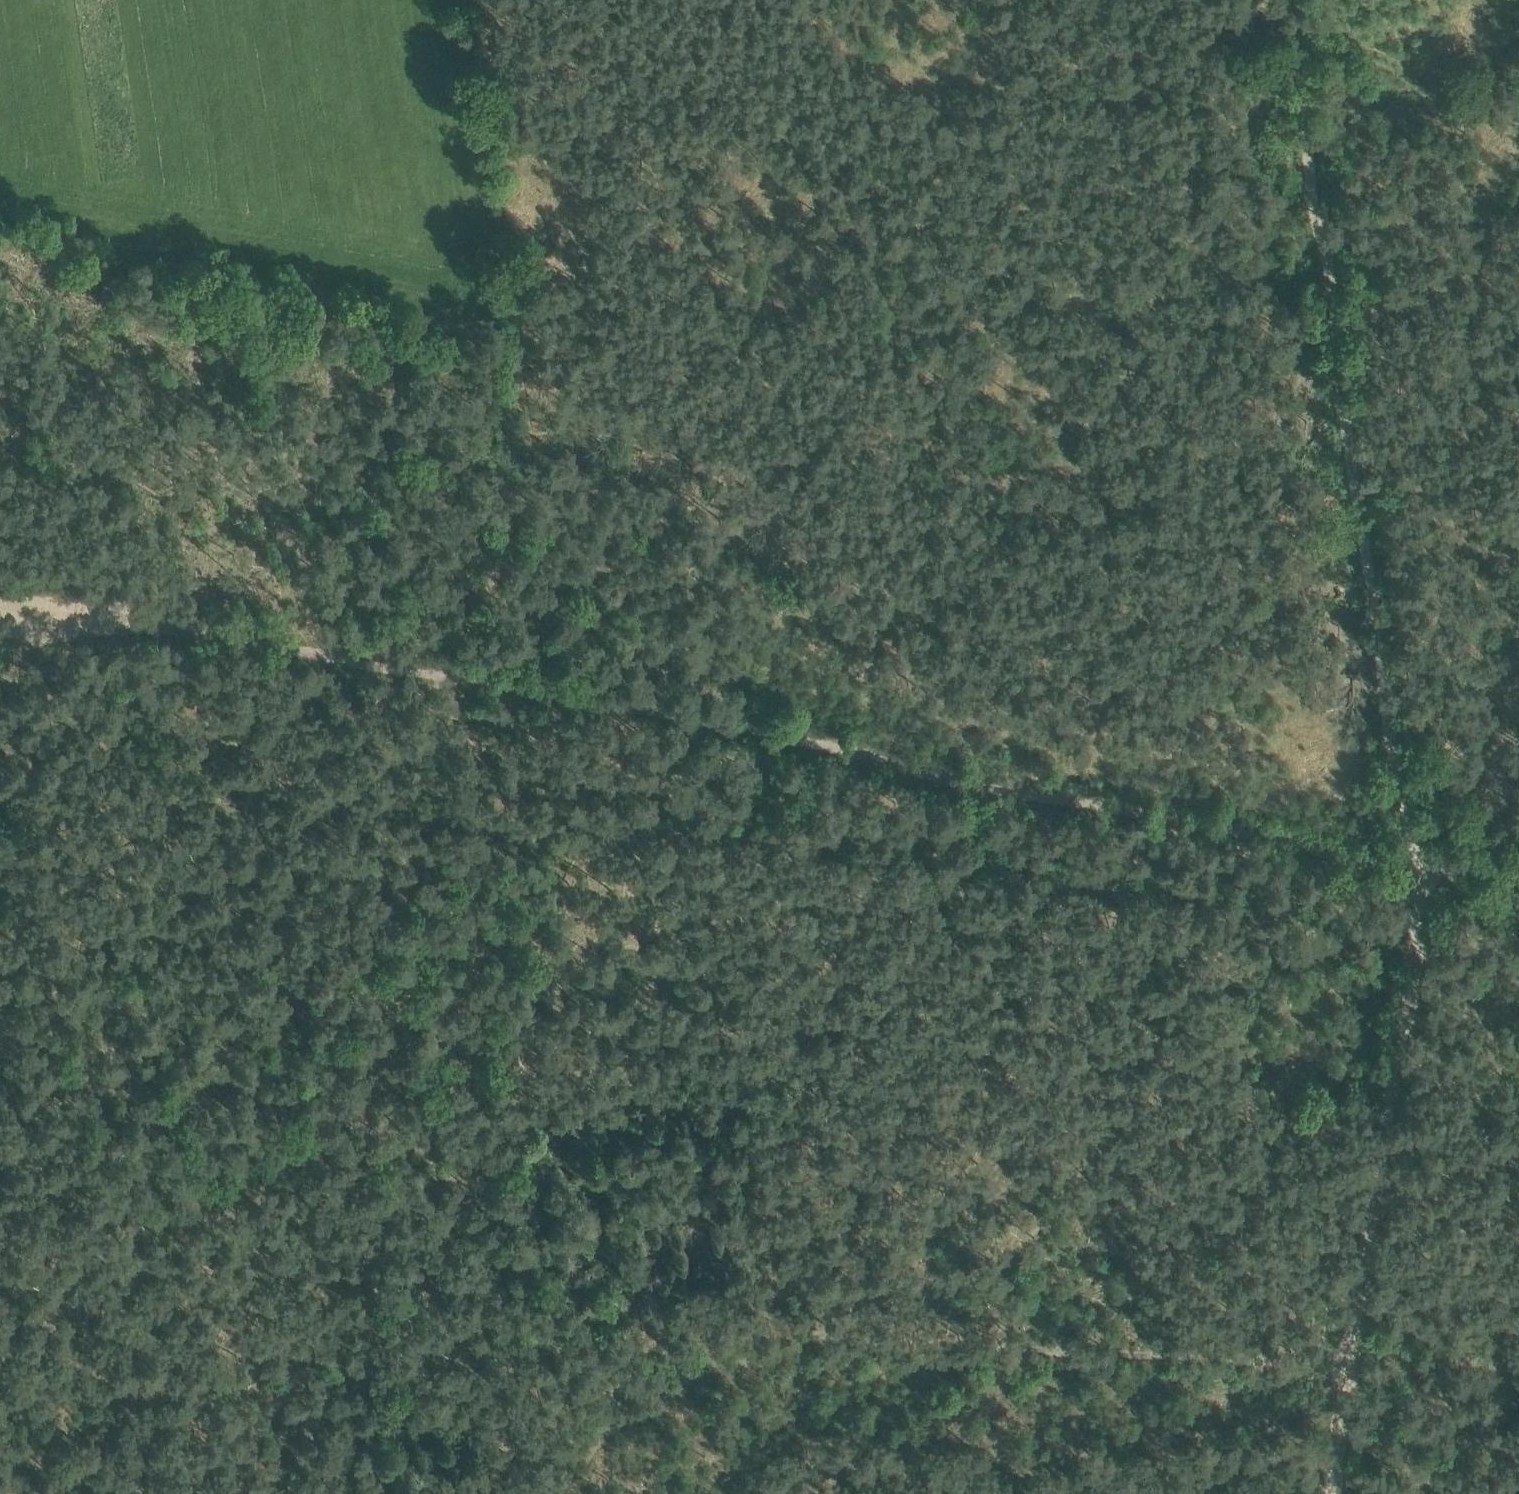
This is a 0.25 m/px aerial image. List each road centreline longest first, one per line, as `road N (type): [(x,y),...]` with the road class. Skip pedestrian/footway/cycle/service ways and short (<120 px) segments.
road 1 (track): [(1518,872),(1397,872),(1326,843),(0,592)]
road 2 (track): [(1280,0),(1405,906),(1362,1326),(1328,1493)]

